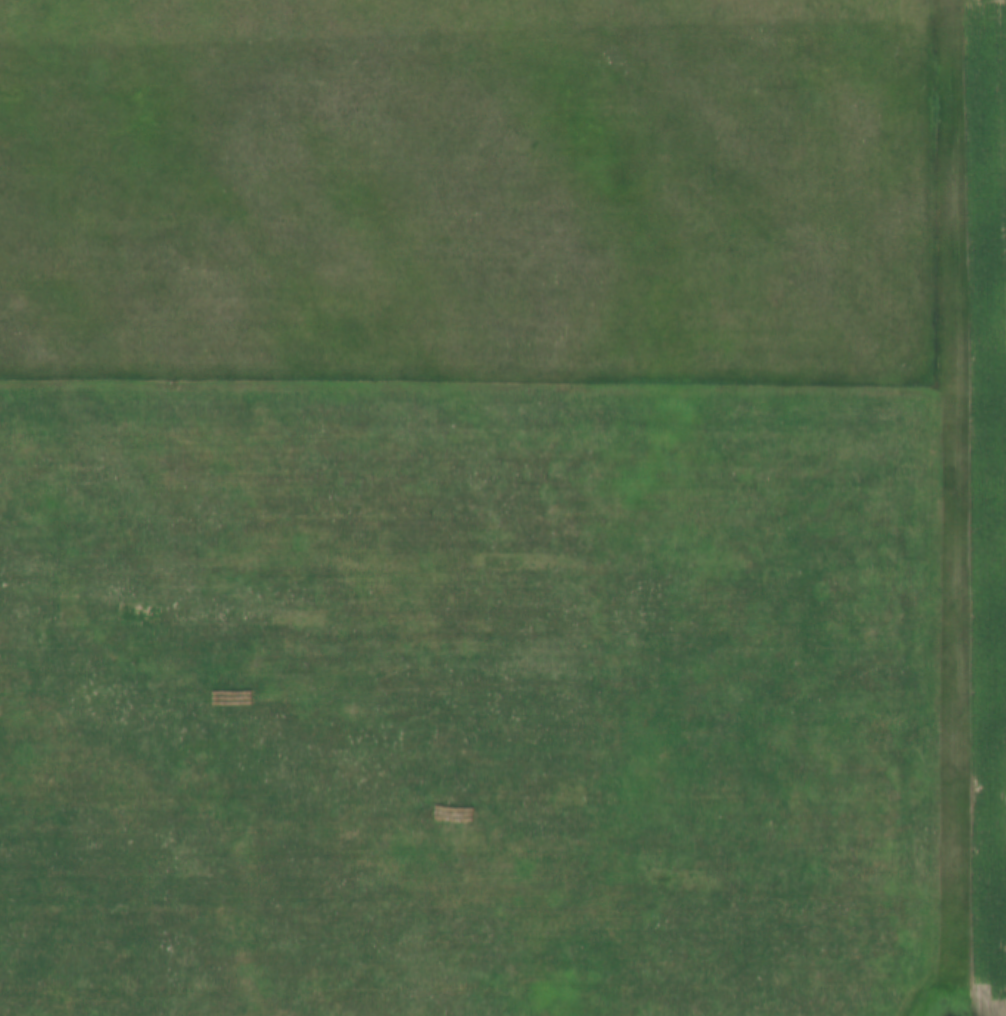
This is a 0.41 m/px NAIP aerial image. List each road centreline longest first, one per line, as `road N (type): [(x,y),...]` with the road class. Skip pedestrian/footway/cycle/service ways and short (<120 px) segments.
road 1 (track): [(914,1015),(945,969),(964,887),(955,0)]

